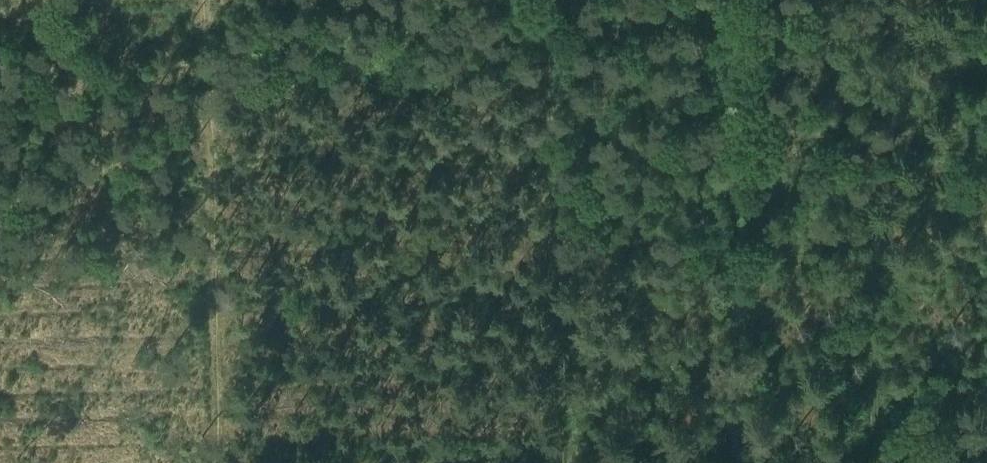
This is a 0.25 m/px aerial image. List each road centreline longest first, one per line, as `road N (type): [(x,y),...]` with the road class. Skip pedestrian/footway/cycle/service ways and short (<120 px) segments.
road 1 (track): [(222,462),(209,0)]
road 2 (track): [(555,462),(543,0)]
road 3 (track): [(761,0),(765,124),(836,125),(869,147),(986,143)]

